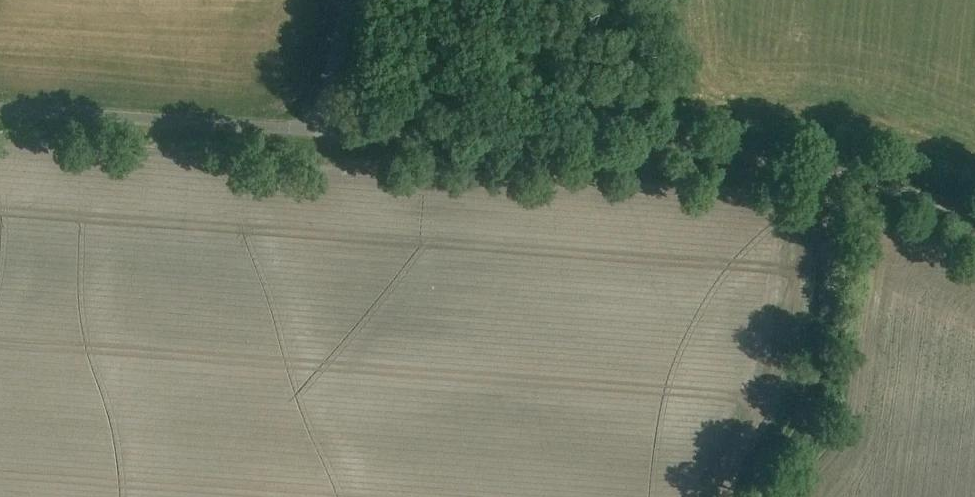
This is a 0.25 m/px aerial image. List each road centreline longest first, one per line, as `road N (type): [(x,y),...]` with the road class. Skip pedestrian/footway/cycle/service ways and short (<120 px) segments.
road 1 (unclassified): [(974,215),(836,175),(691,146),(629,151),(322,128)]
road 2 (track): [(757,496),(815,375),(836,175)]
road 3 (unclassified): [(322,128),(0,105)]
road 4 (unclassified): [(322,128),(348,0)]

